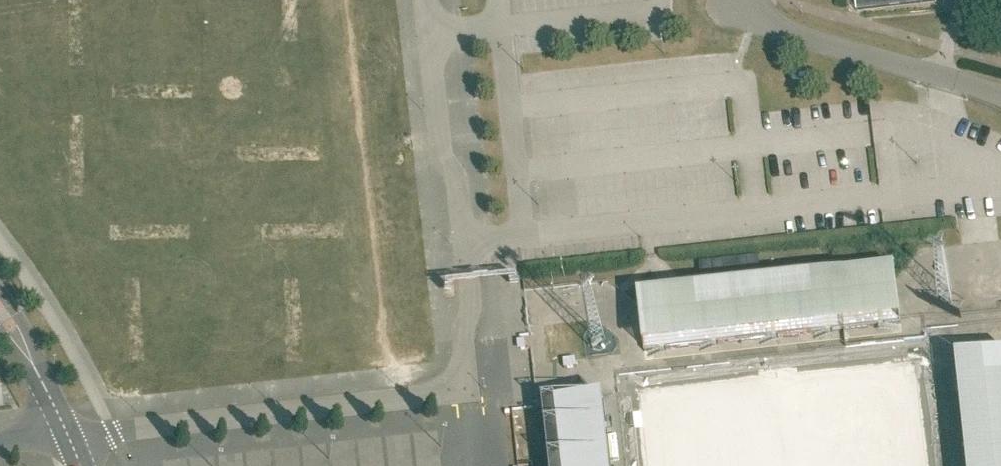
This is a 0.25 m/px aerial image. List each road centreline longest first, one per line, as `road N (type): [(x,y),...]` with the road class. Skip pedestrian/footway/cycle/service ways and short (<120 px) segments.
road 1 (unclassified): [(468,387),(69,436)]
road 2 (unclassified): [(468,387),(465,245),(458,181),(442,143),(425,0)]

